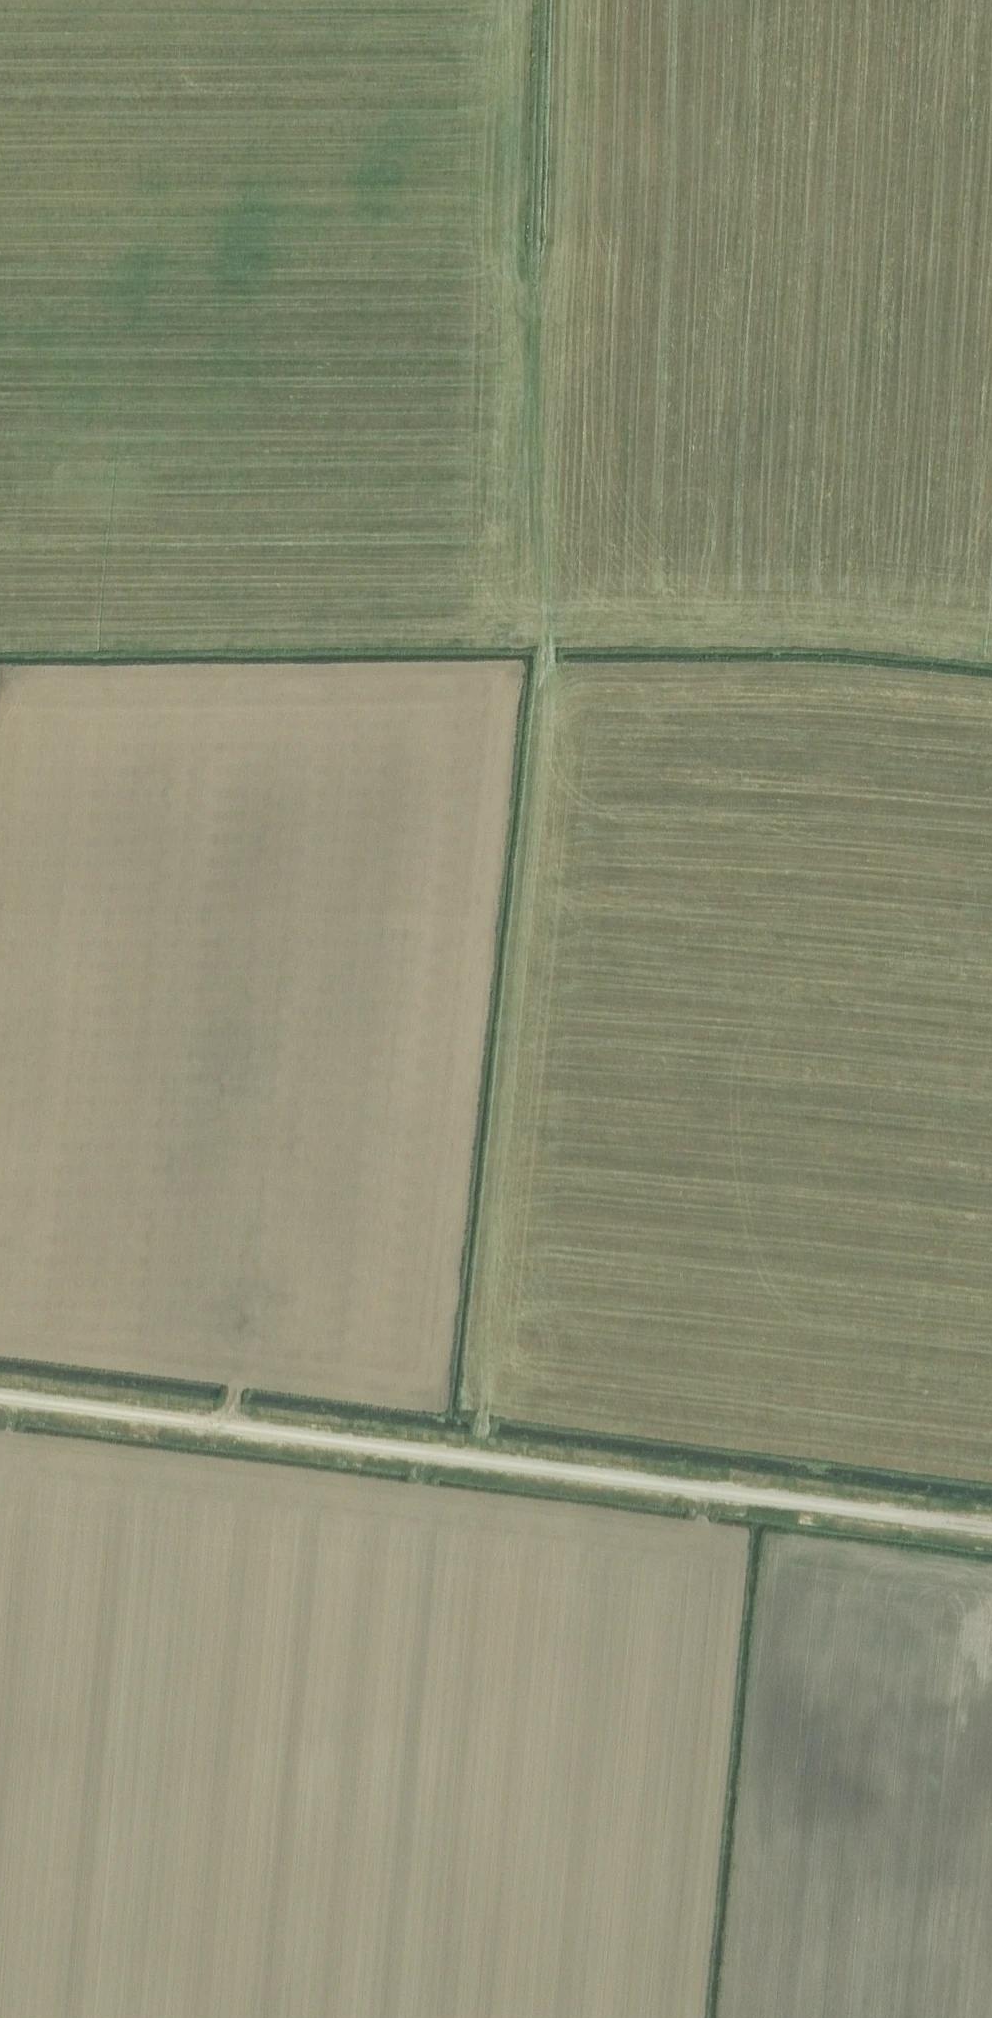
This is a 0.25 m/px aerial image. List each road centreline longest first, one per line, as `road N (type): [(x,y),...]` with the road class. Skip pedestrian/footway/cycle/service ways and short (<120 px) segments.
road 1 (unclassified): [(991,1528),(0,1397)]

